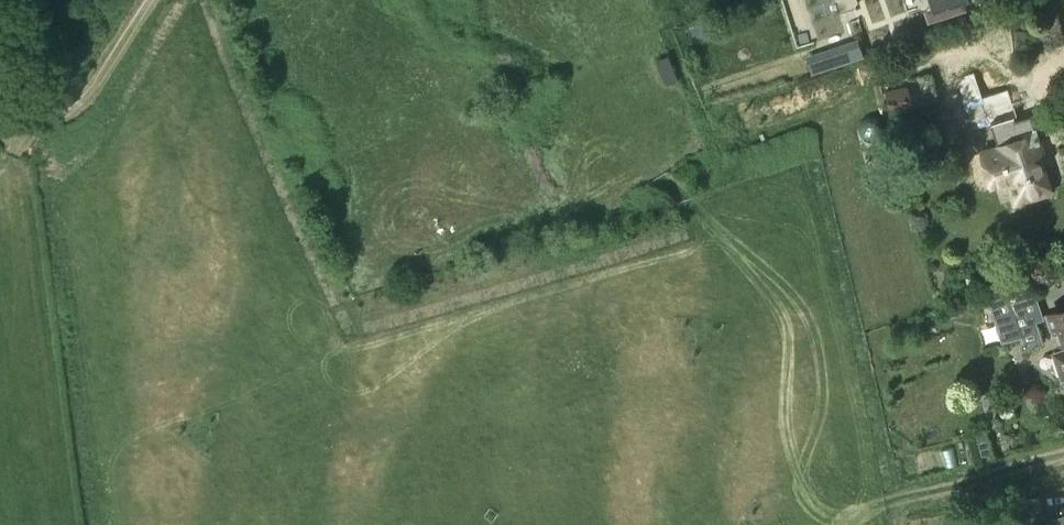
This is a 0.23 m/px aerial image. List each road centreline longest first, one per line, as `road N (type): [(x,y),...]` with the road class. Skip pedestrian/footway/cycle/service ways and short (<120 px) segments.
road 1 (track): [(0,124),(53,116),(80,100),(149,0)]

